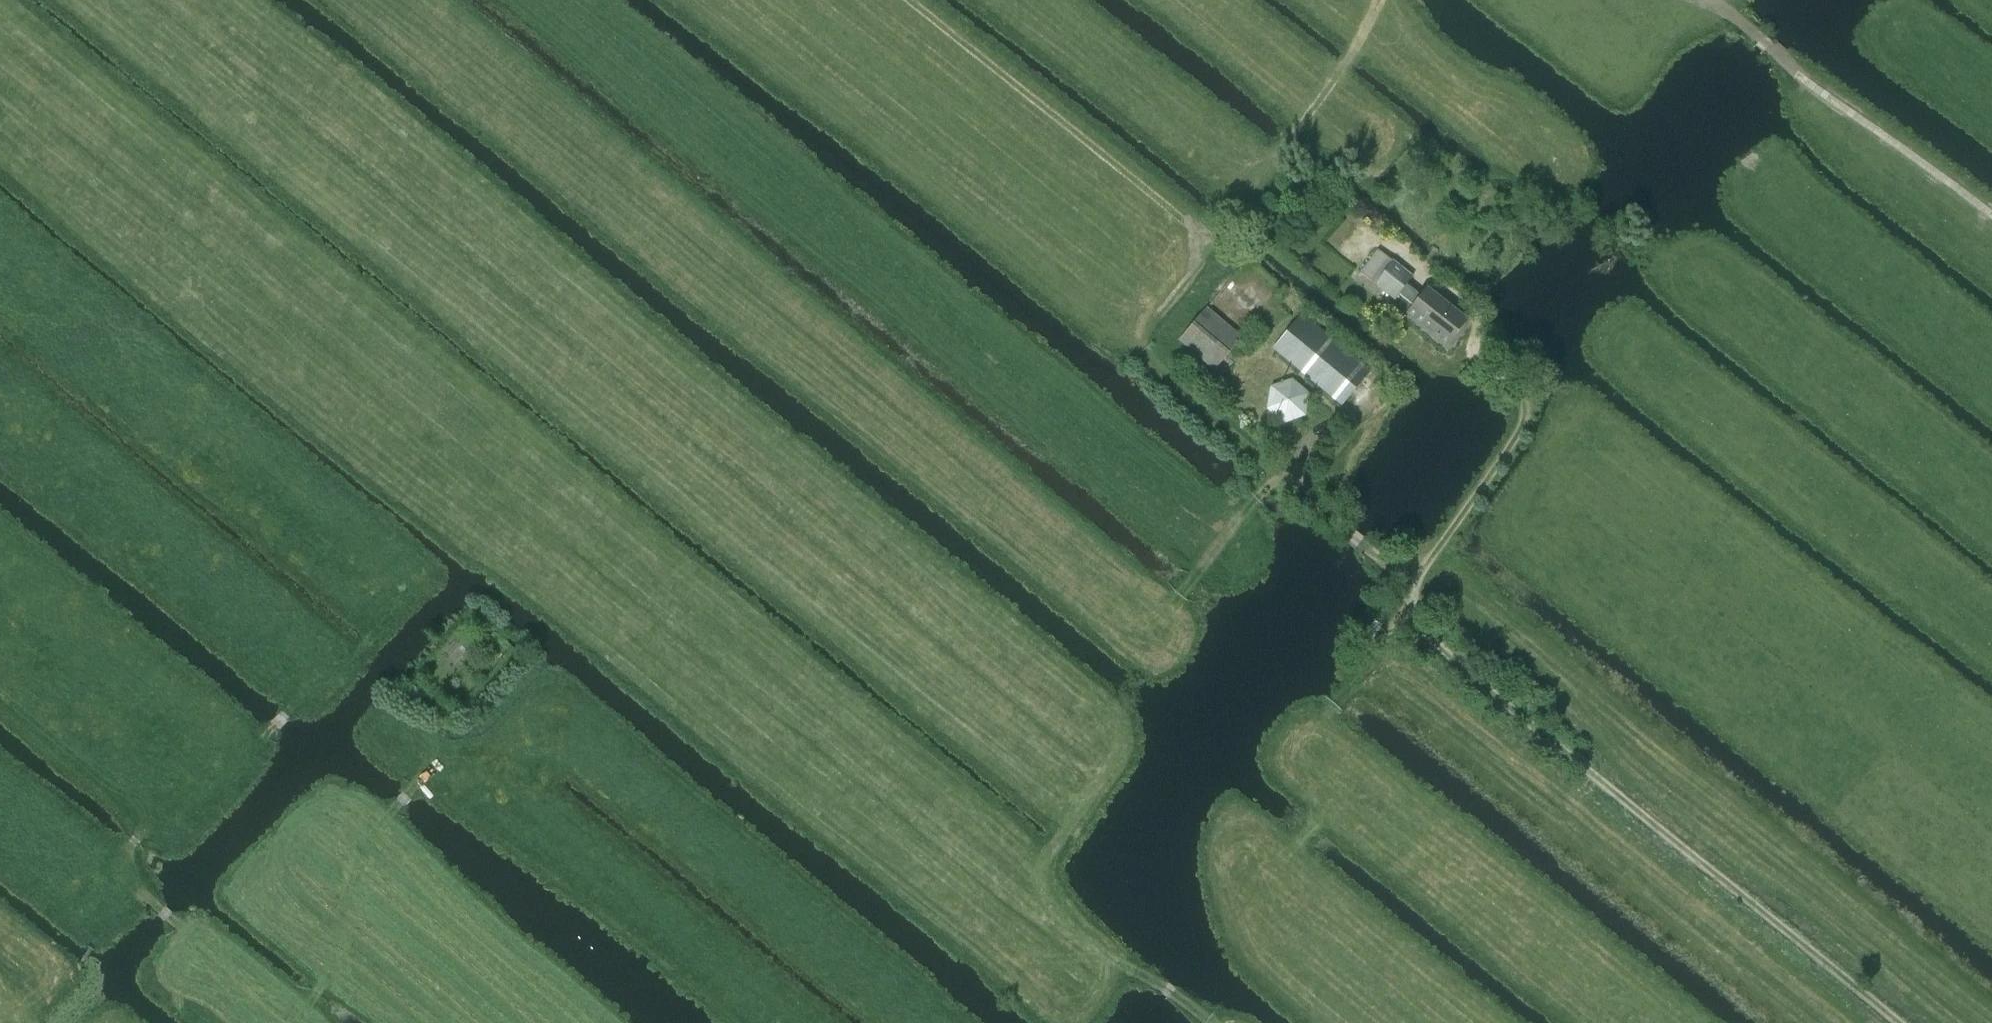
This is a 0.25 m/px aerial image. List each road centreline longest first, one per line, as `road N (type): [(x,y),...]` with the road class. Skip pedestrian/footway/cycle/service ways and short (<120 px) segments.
road 1 (track): [(1710,0),(1991,217)]
road 2 (track): [(1416,573),(1321,500)]

